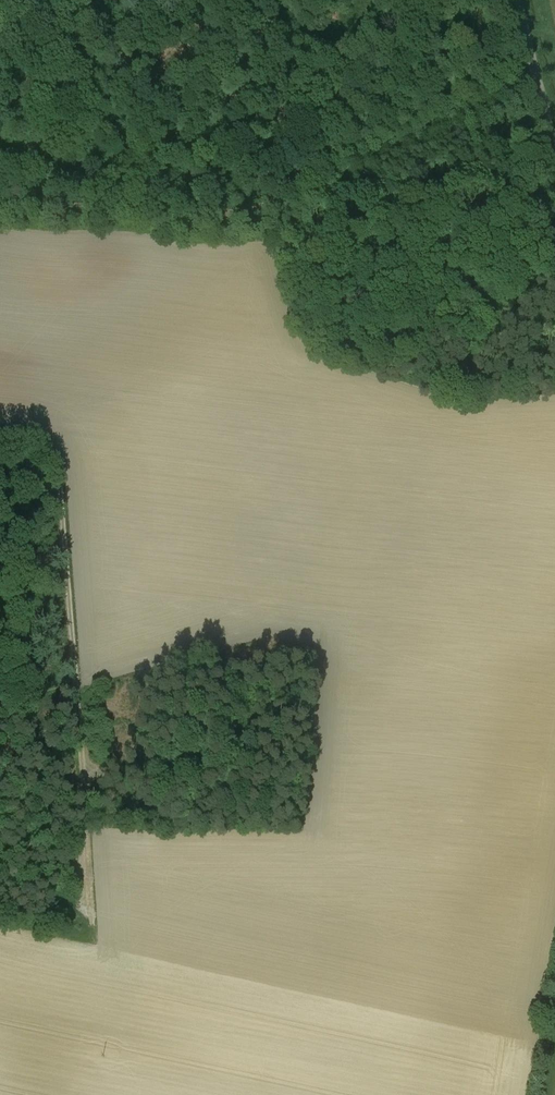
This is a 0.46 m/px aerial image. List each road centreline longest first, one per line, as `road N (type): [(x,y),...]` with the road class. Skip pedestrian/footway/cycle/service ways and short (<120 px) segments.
road 1 (track): [(0,431),(35,438),(57,463),(93,916)]
road 2 (unclassified): [(554,138),(522,0)]

